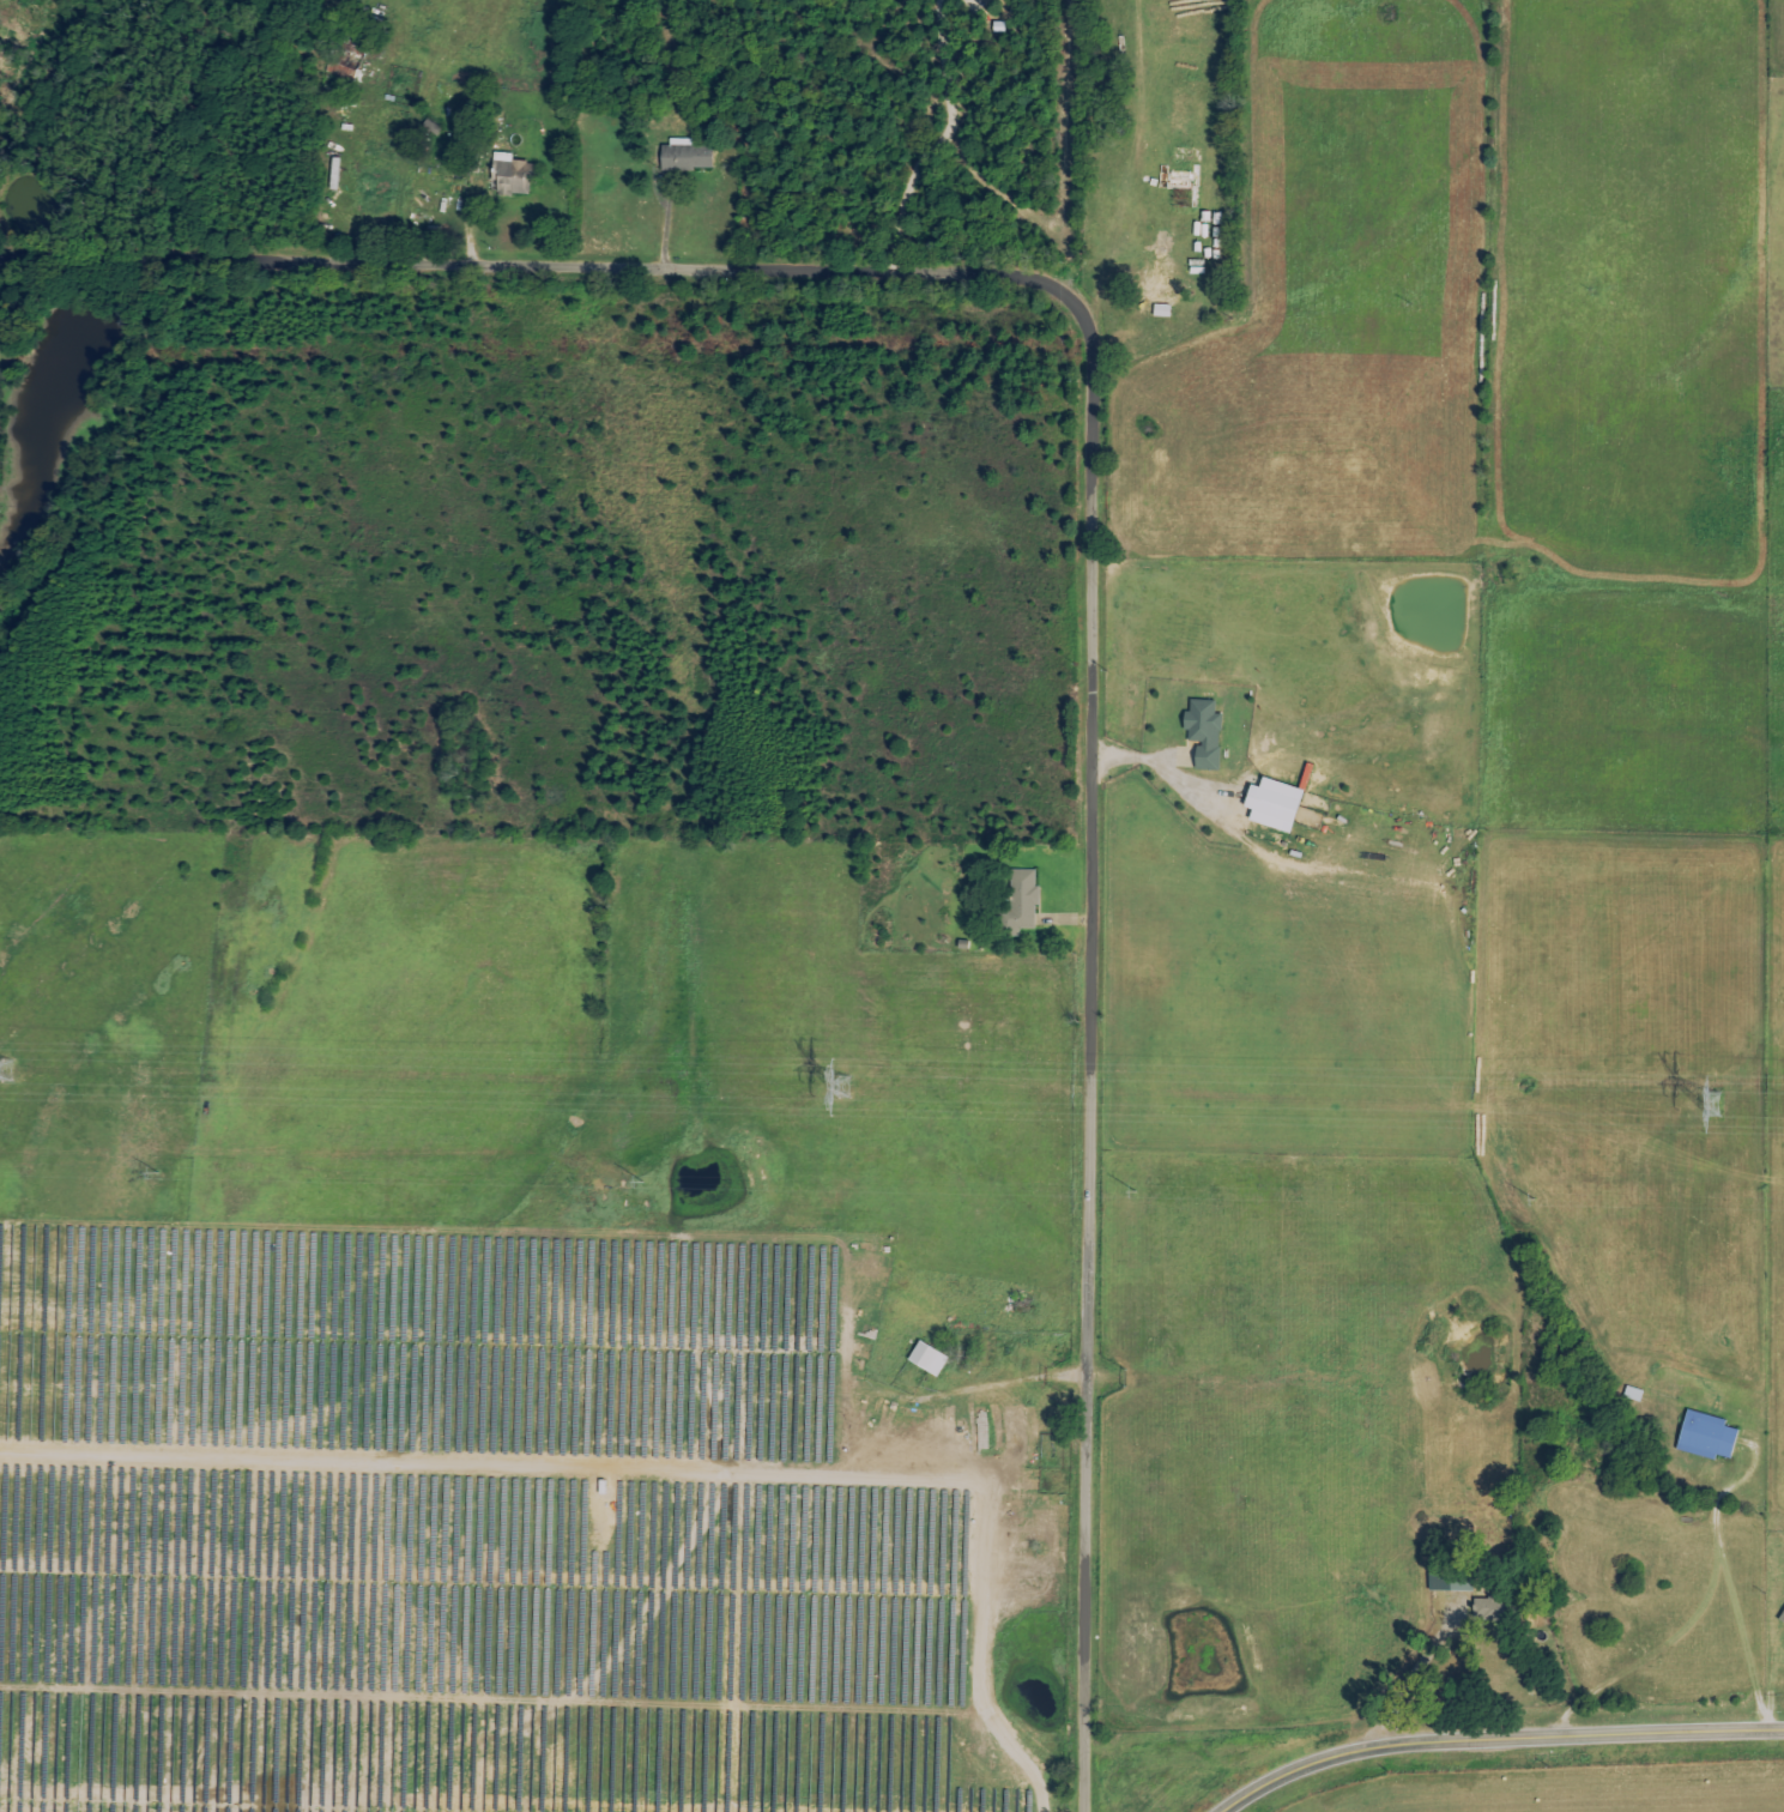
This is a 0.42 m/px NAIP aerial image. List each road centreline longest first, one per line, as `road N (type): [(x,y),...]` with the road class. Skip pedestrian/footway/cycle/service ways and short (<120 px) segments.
road 1 (residential): [(1110,1811),(1112,1101),(1096,326),(1081,296),(1063,283),(0,252)]
road 2 (tertiary): [(1783,1726),(1559,1729),(1369,1745),(1332,1753),(1214,1811)]

